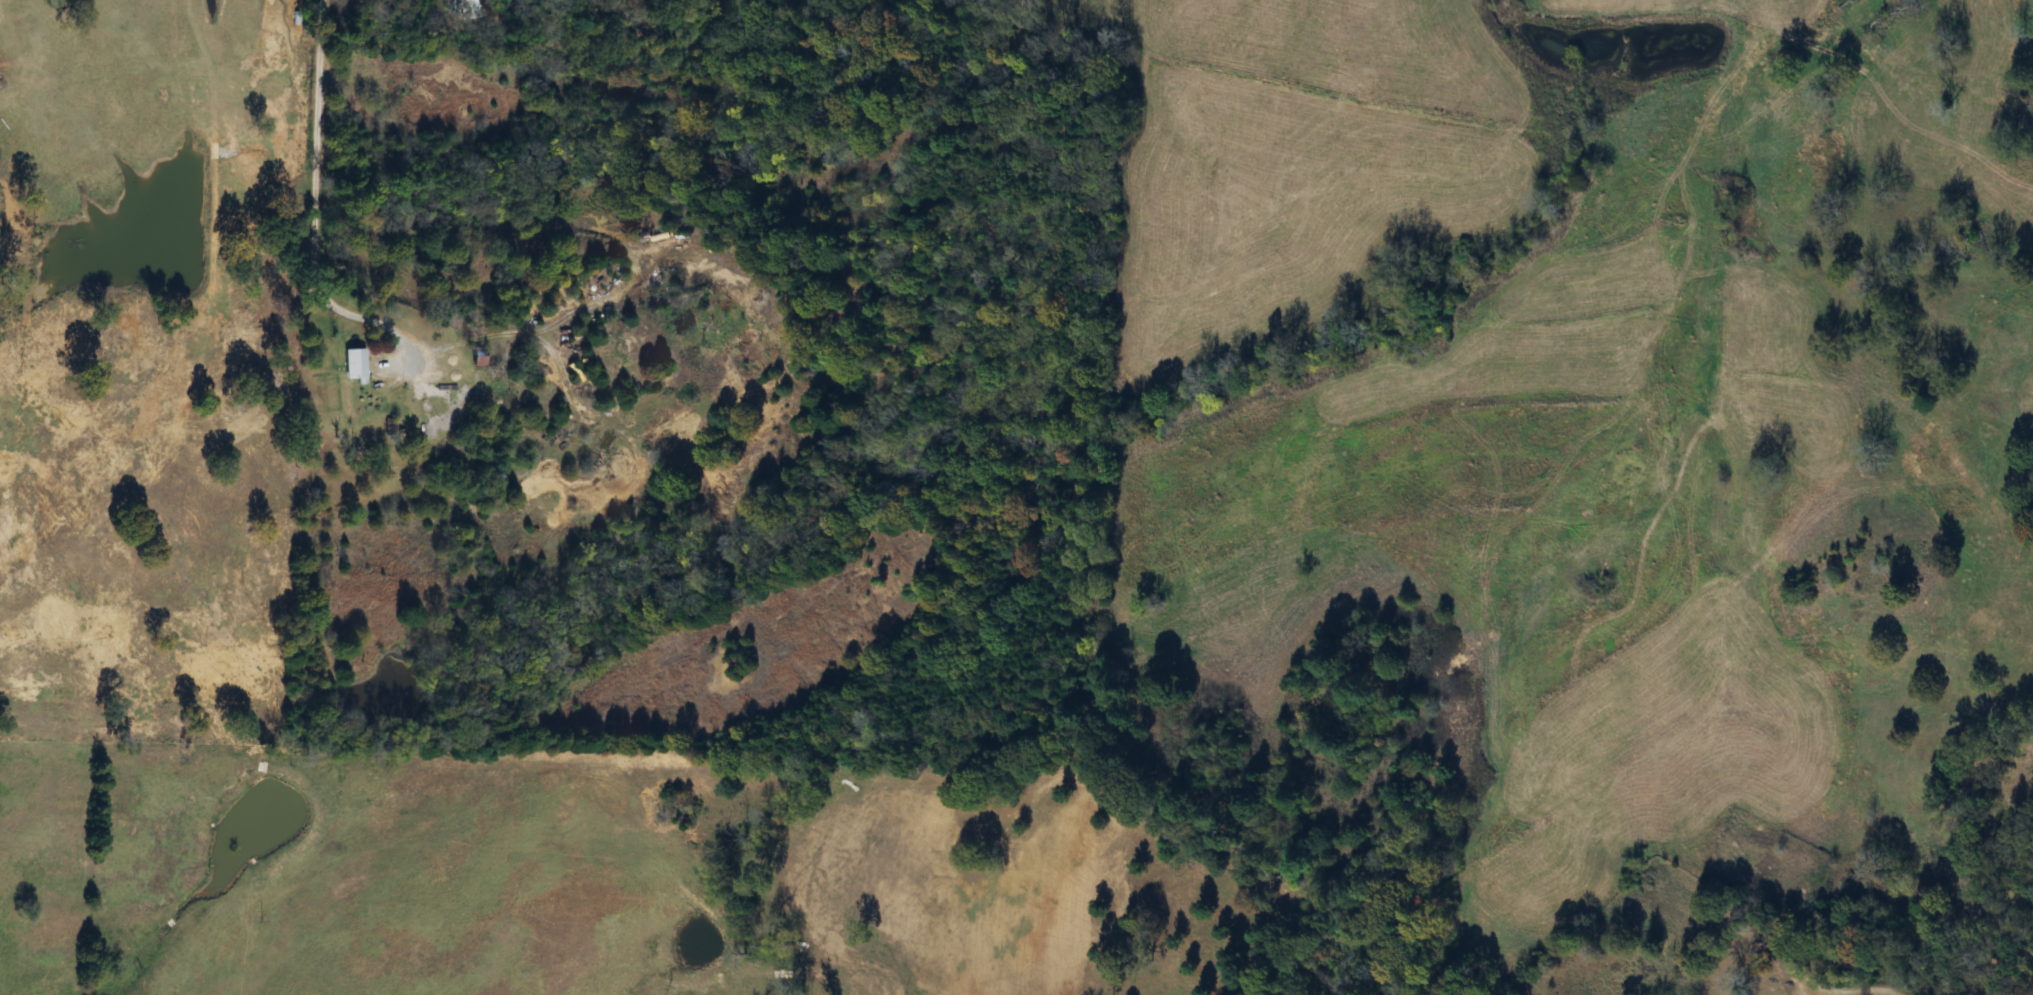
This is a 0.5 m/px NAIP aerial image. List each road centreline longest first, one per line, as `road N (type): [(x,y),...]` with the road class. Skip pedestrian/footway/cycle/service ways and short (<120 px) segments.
road 1 (residential): [(402,375),(403,352),(387,330),(333,308),(321,290),(326,0)]

